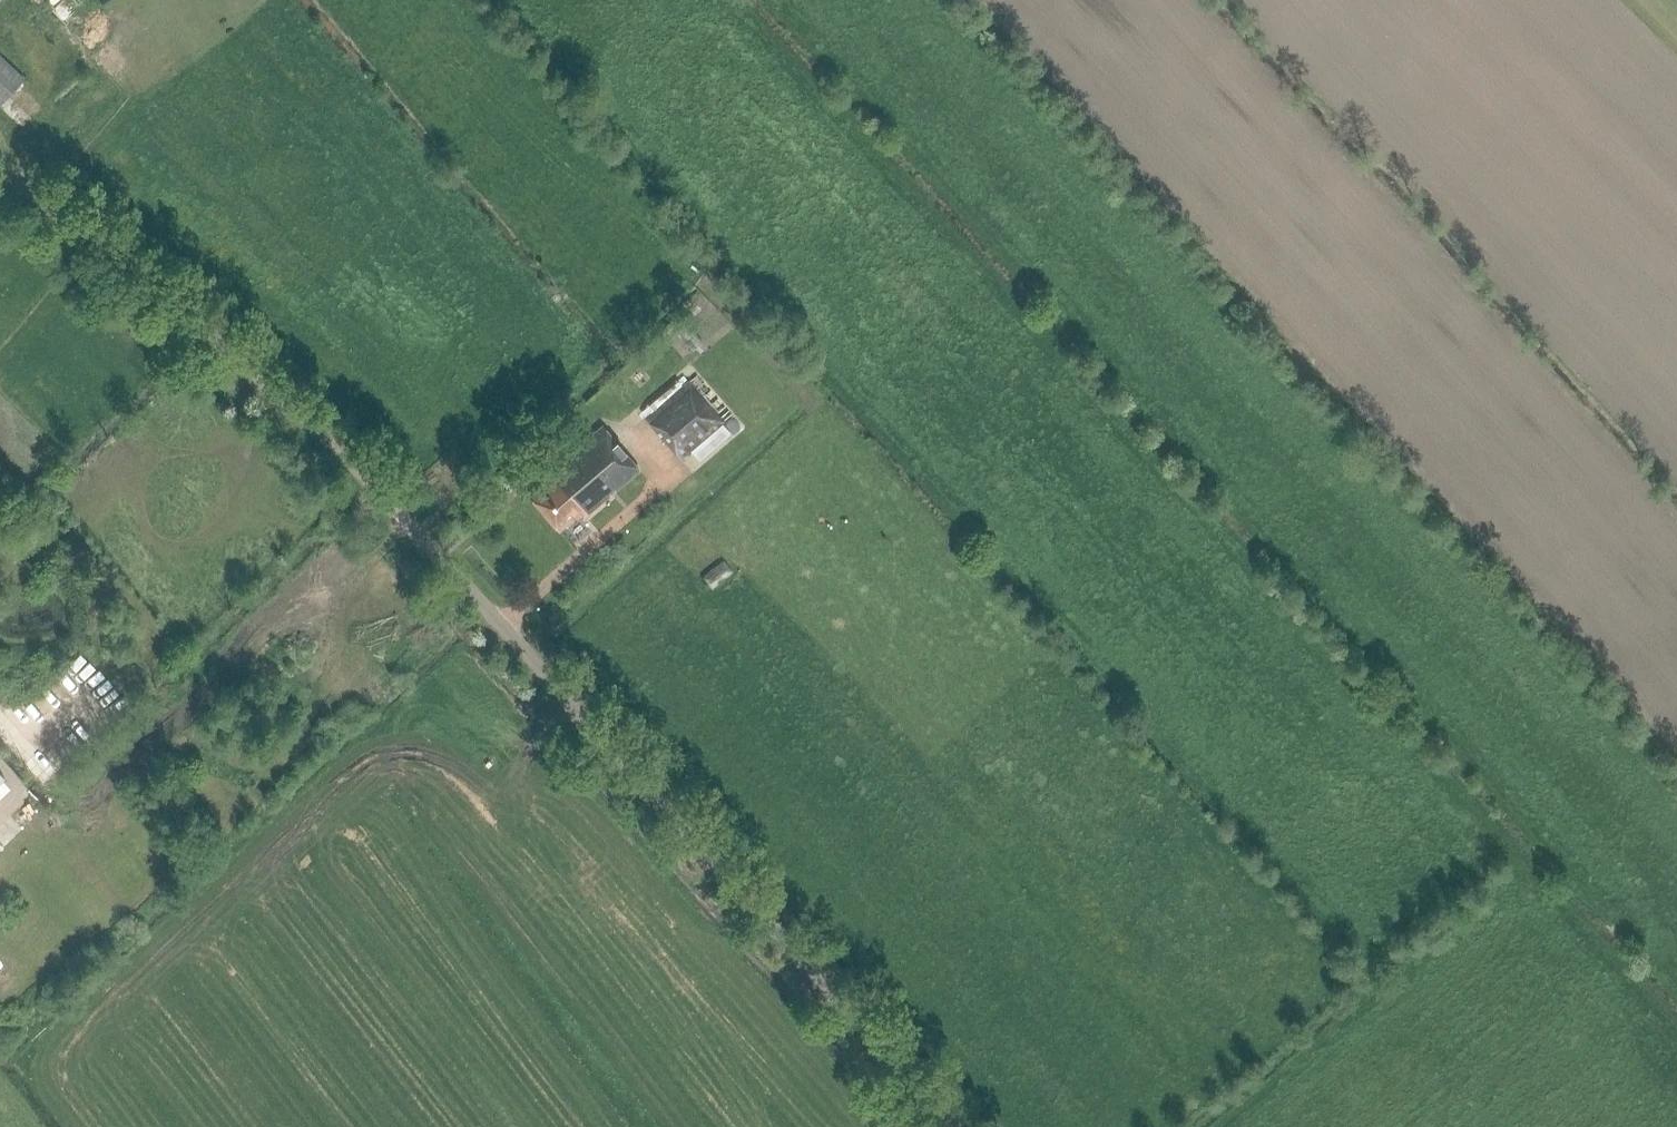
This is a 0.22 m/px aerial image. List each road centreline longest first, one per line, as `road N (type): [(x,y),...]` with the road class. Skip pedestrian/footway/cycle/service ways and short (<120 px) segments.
road 1 (unclassified): [(954,1126),(662,798),(283,404),(0,164)]

